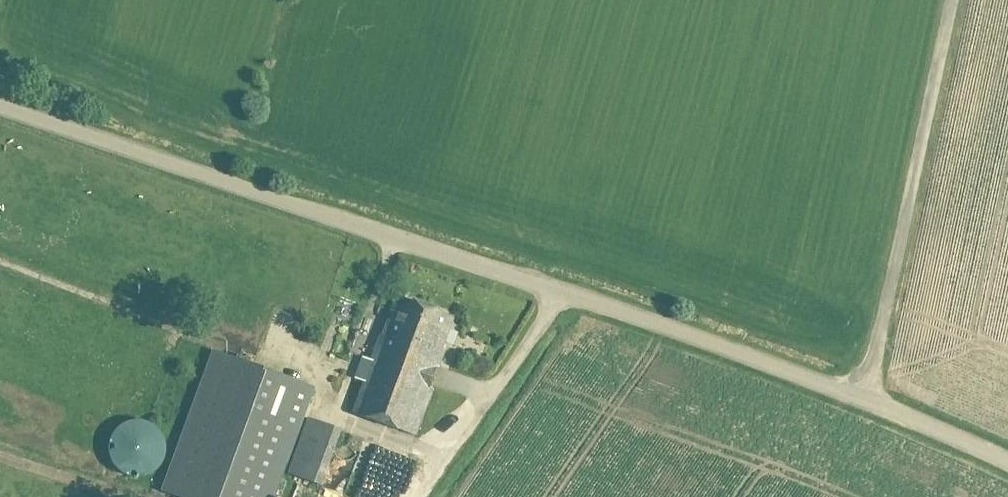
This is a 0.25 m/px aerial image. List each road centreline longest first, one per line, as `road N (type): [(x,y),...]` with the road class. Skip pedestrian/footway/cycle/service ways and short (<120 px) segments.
road 1 (unclassified): [(1007,458),(861,393),(579,291),(0,100)]
road 2 (track): [(861,393),(951,0)]

